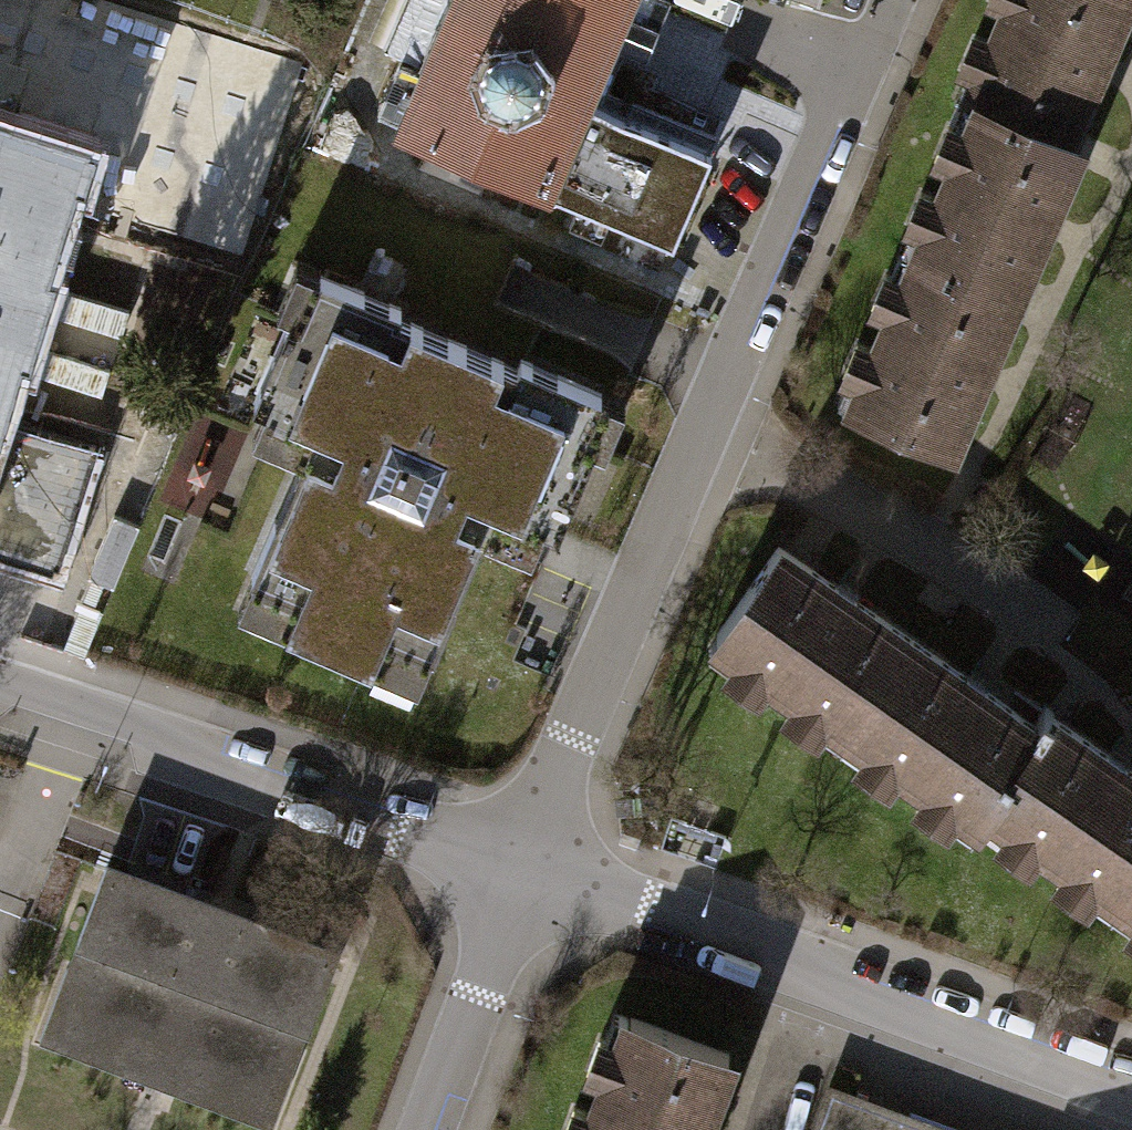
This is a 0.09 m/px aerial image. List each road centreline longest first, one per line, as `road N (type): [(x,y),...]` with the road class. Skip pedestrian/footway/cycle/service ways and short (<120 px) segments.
road 1 (residential): [(515,872),(847,64)]
road 2 (residential): [(515,872),(788,964),(1131,1098)]
road 3 (residential): [(0,684),(167,738),(229,778),(515,872)]
road 4 (residential): [(419,1129),(515,872)]

